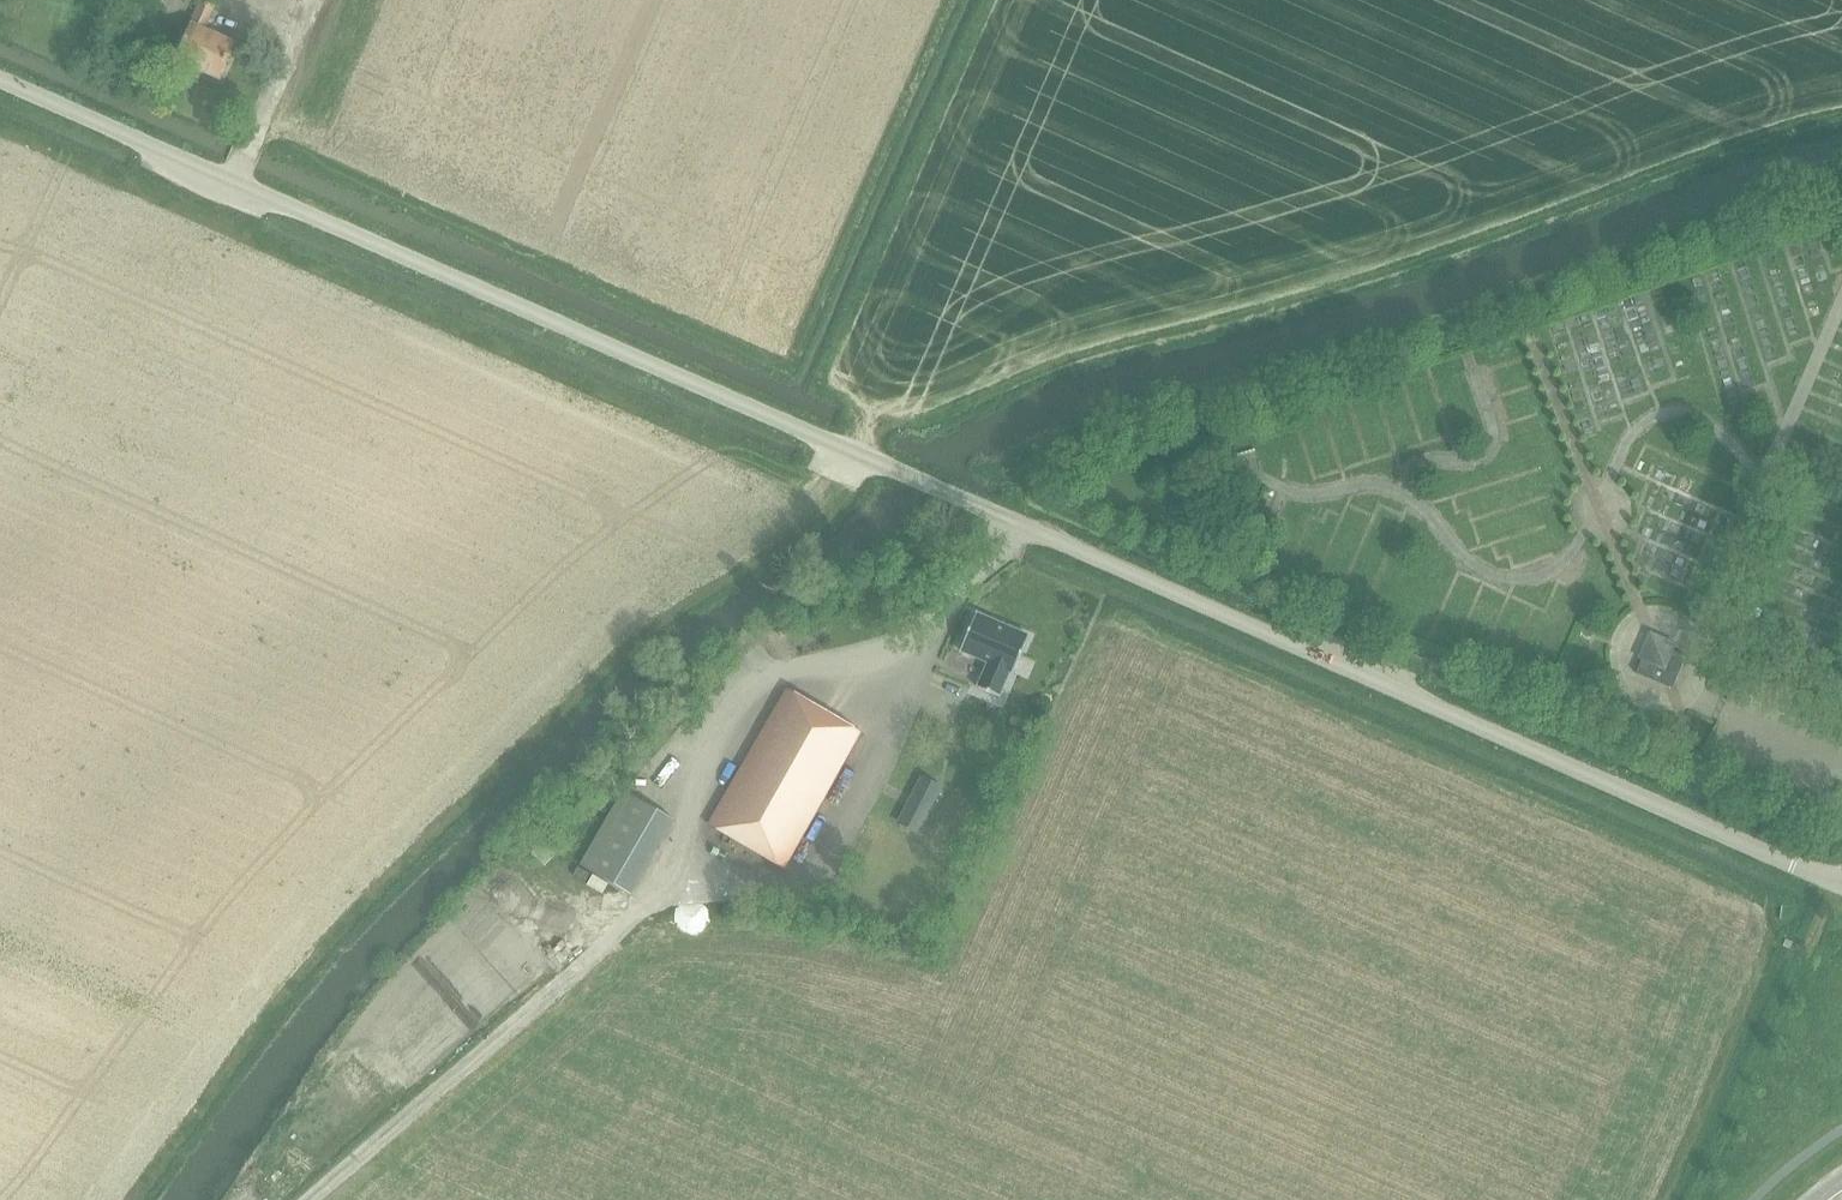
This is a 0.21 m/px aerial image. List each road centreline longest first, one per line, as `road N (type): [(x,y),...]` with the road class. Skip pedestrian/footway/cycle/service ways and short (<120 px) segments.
road 1 (unclassified): [(1841,883),(0,79)]
road 2 (track): [(657,902),(304,1199)]

